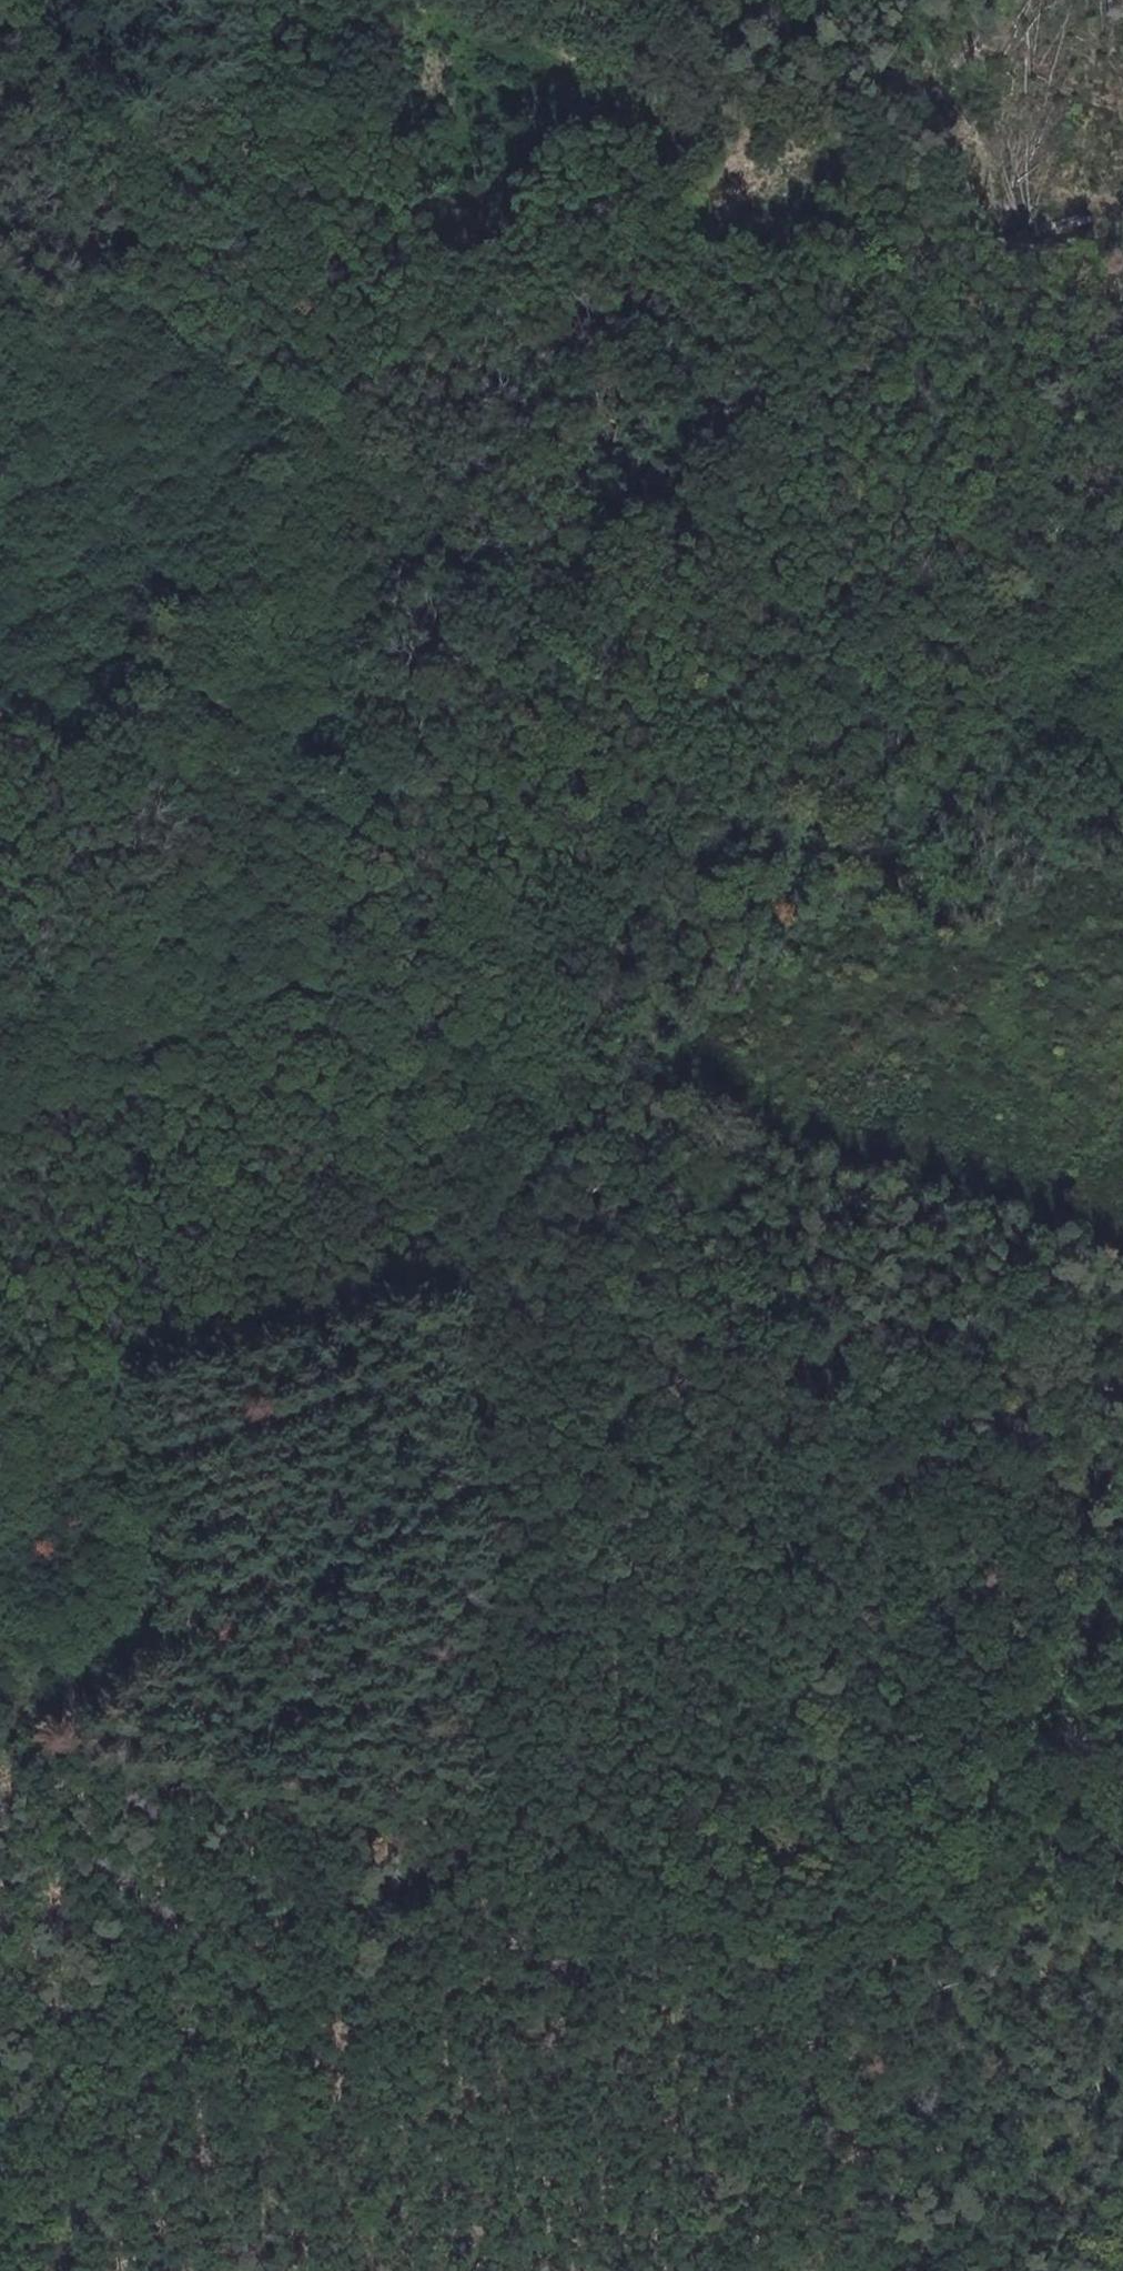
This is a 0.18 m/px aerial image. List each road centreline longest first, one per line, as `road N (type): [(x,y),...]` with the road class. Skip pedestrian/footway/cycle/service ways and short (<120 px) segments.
road 1 (track): [(1122,2181),(872,2270)]

